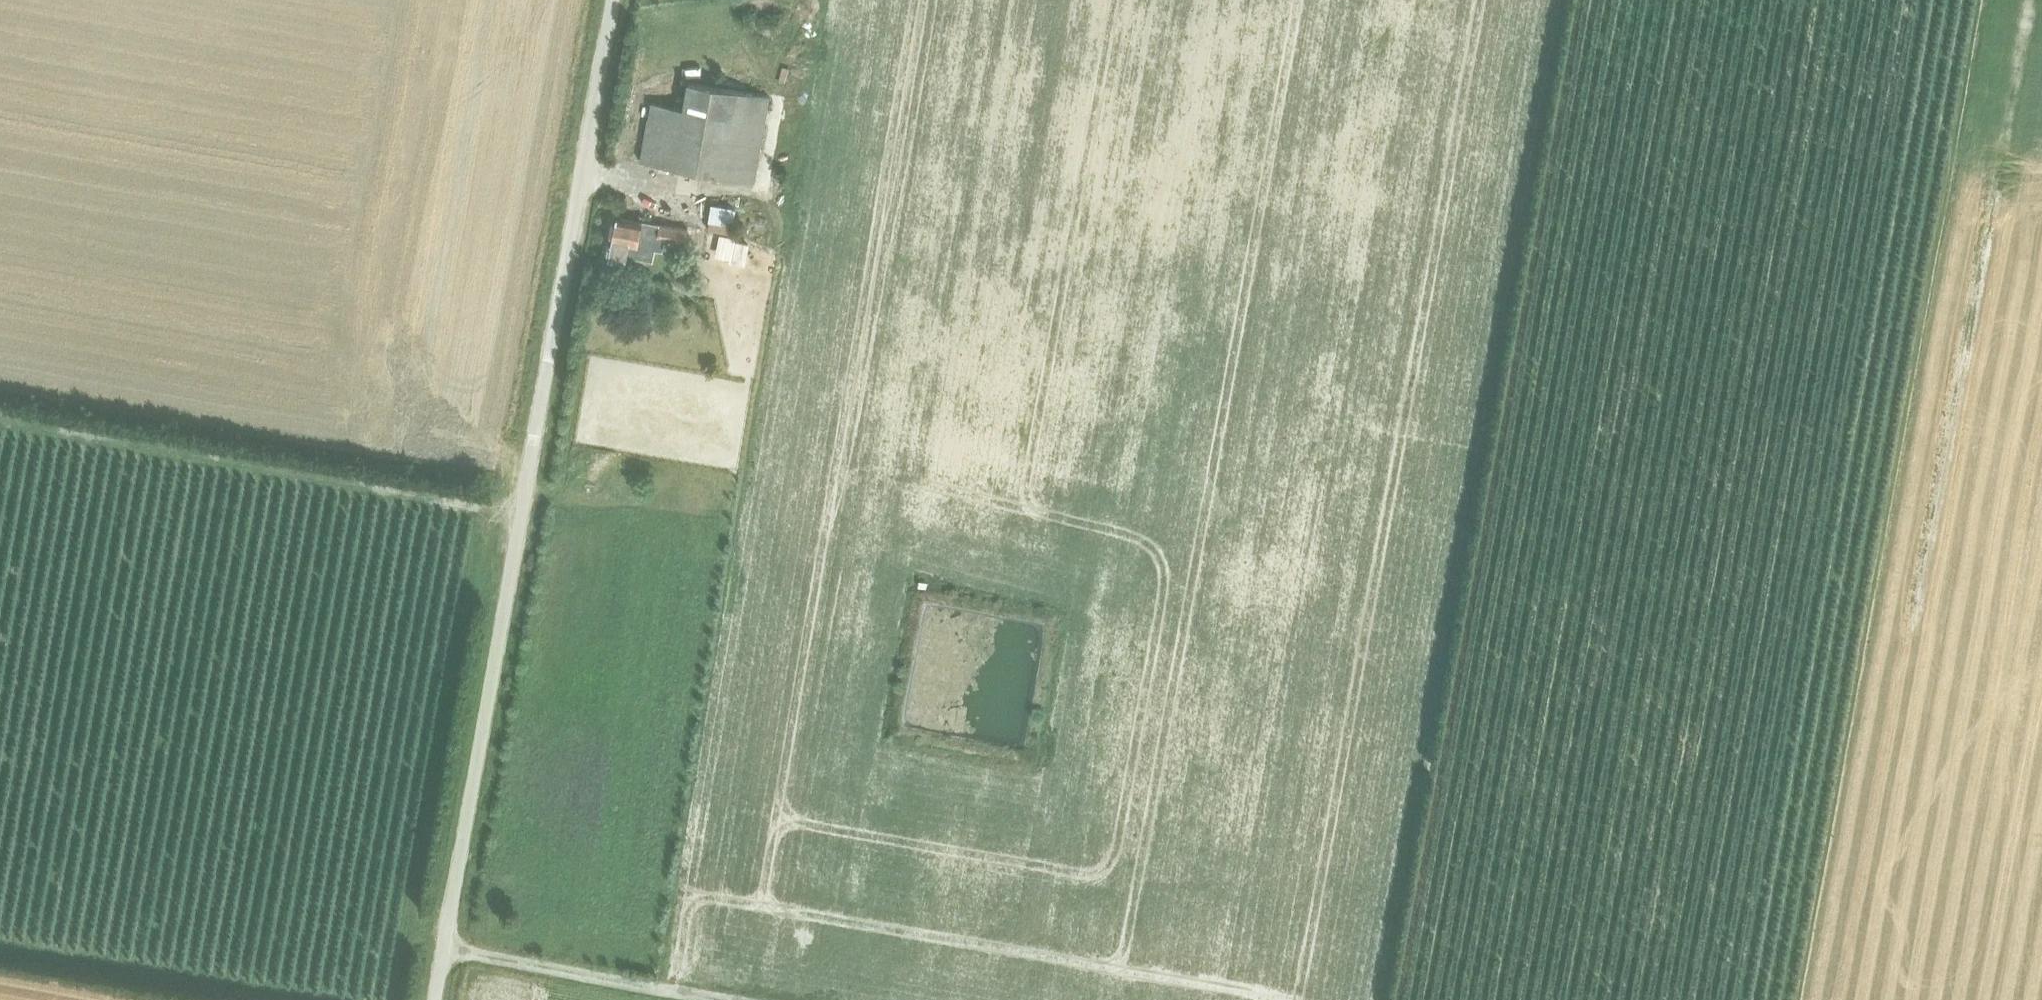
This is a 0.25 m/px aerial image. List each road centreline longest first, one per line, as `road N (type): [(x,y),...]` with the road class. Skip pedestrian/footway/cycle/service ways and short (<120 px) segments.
road 1 (unclassified): [(438,999),(614,0)]

